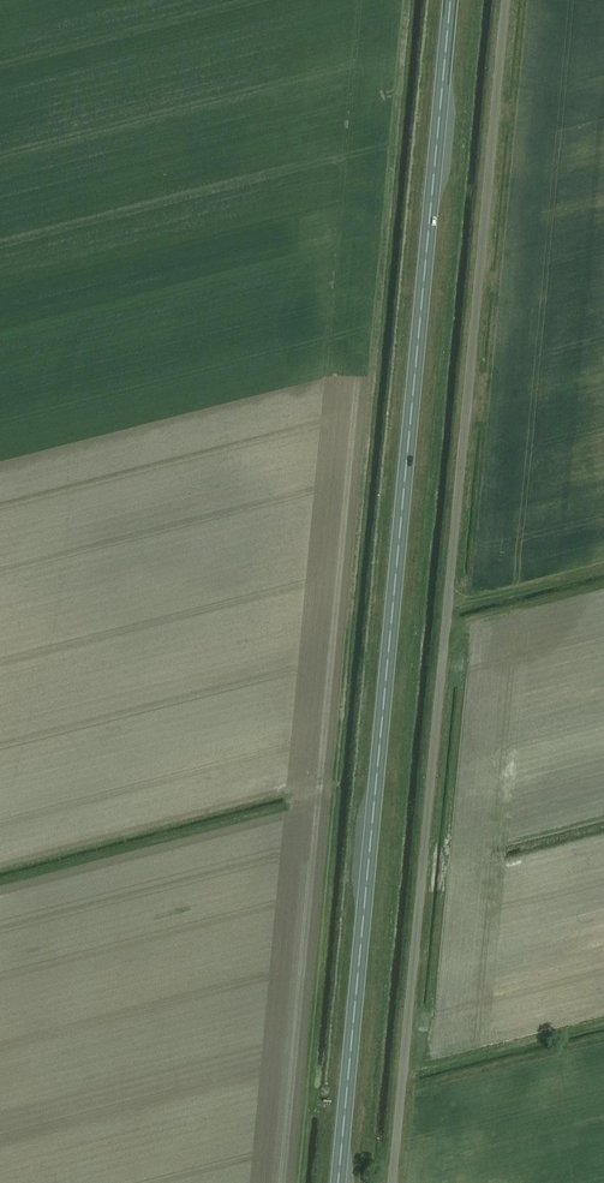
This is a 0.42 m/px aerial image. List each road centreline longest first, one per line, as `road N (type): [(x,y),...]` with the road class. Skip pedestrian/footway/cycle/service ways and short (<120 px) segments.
road 1 (unclassified): [(390,1182),(505,0)]
road 2 (trunk): [(335,1182),(448,0)]

